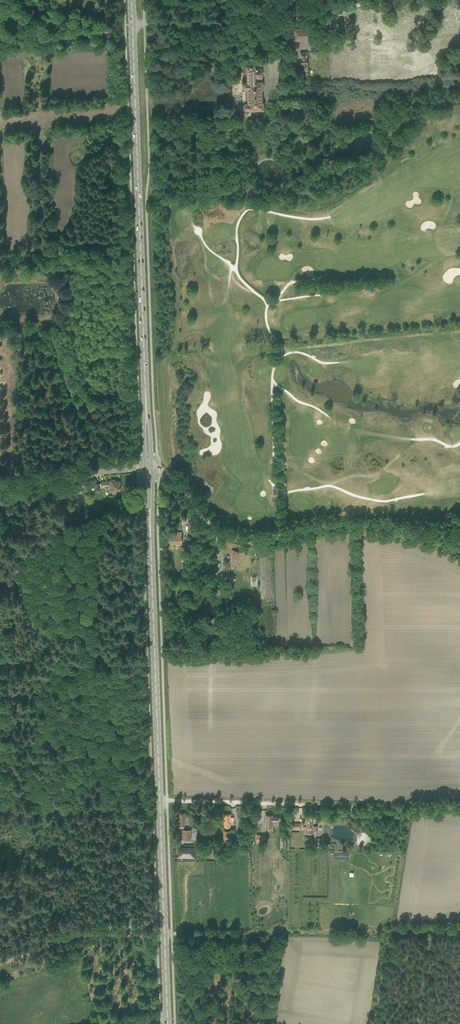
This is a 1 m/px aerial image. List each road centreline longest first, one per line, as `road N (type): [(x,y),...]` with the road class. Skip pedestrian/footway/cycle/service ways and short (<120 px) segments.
road 1 (primary): [(166,935),(150,518)]
road 2 (primary): [(147,416),(132,0)]
road 3 (unclassified): [(459,547),(417,530),(233,536),(160,469)]
road 4 (track): [(459,927),(166,935)]
road 5 (unclassified): [(0,960),(71,935),(166,935)]
road 6 (unclassified): [(0,477),(146,469)]

